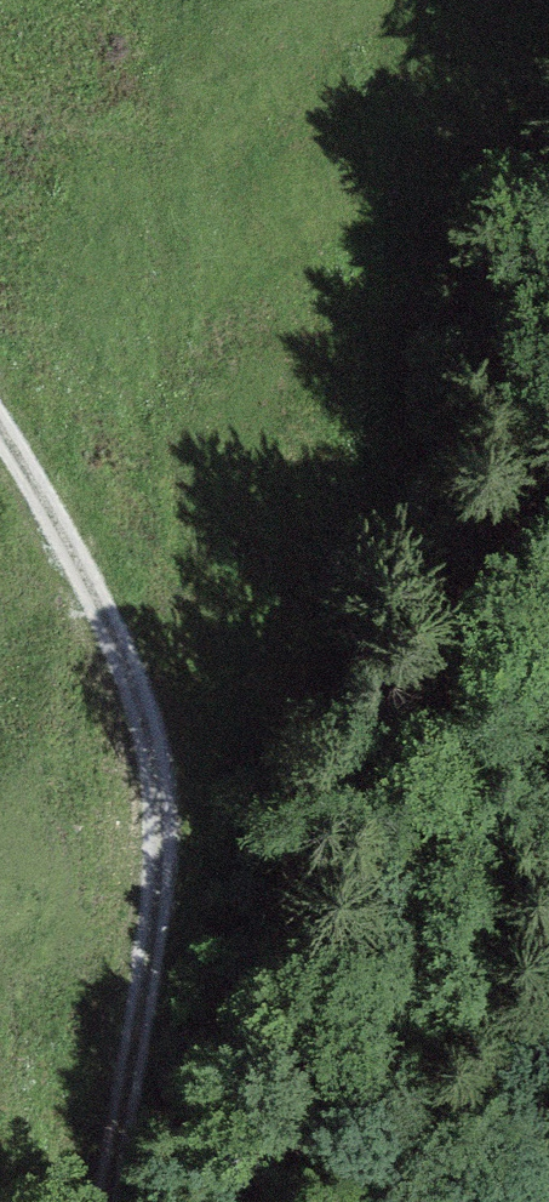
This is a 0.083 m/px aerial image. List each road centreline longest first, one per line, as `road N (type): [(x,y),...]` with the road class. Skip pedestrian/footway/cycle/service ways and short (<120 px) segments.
road 1 (track): [(0,400),(102,587),(173,784),(147,1048),(105,1201)]
road 2 (track): [(173,784),(186,610),(182,448),(146,0)]

